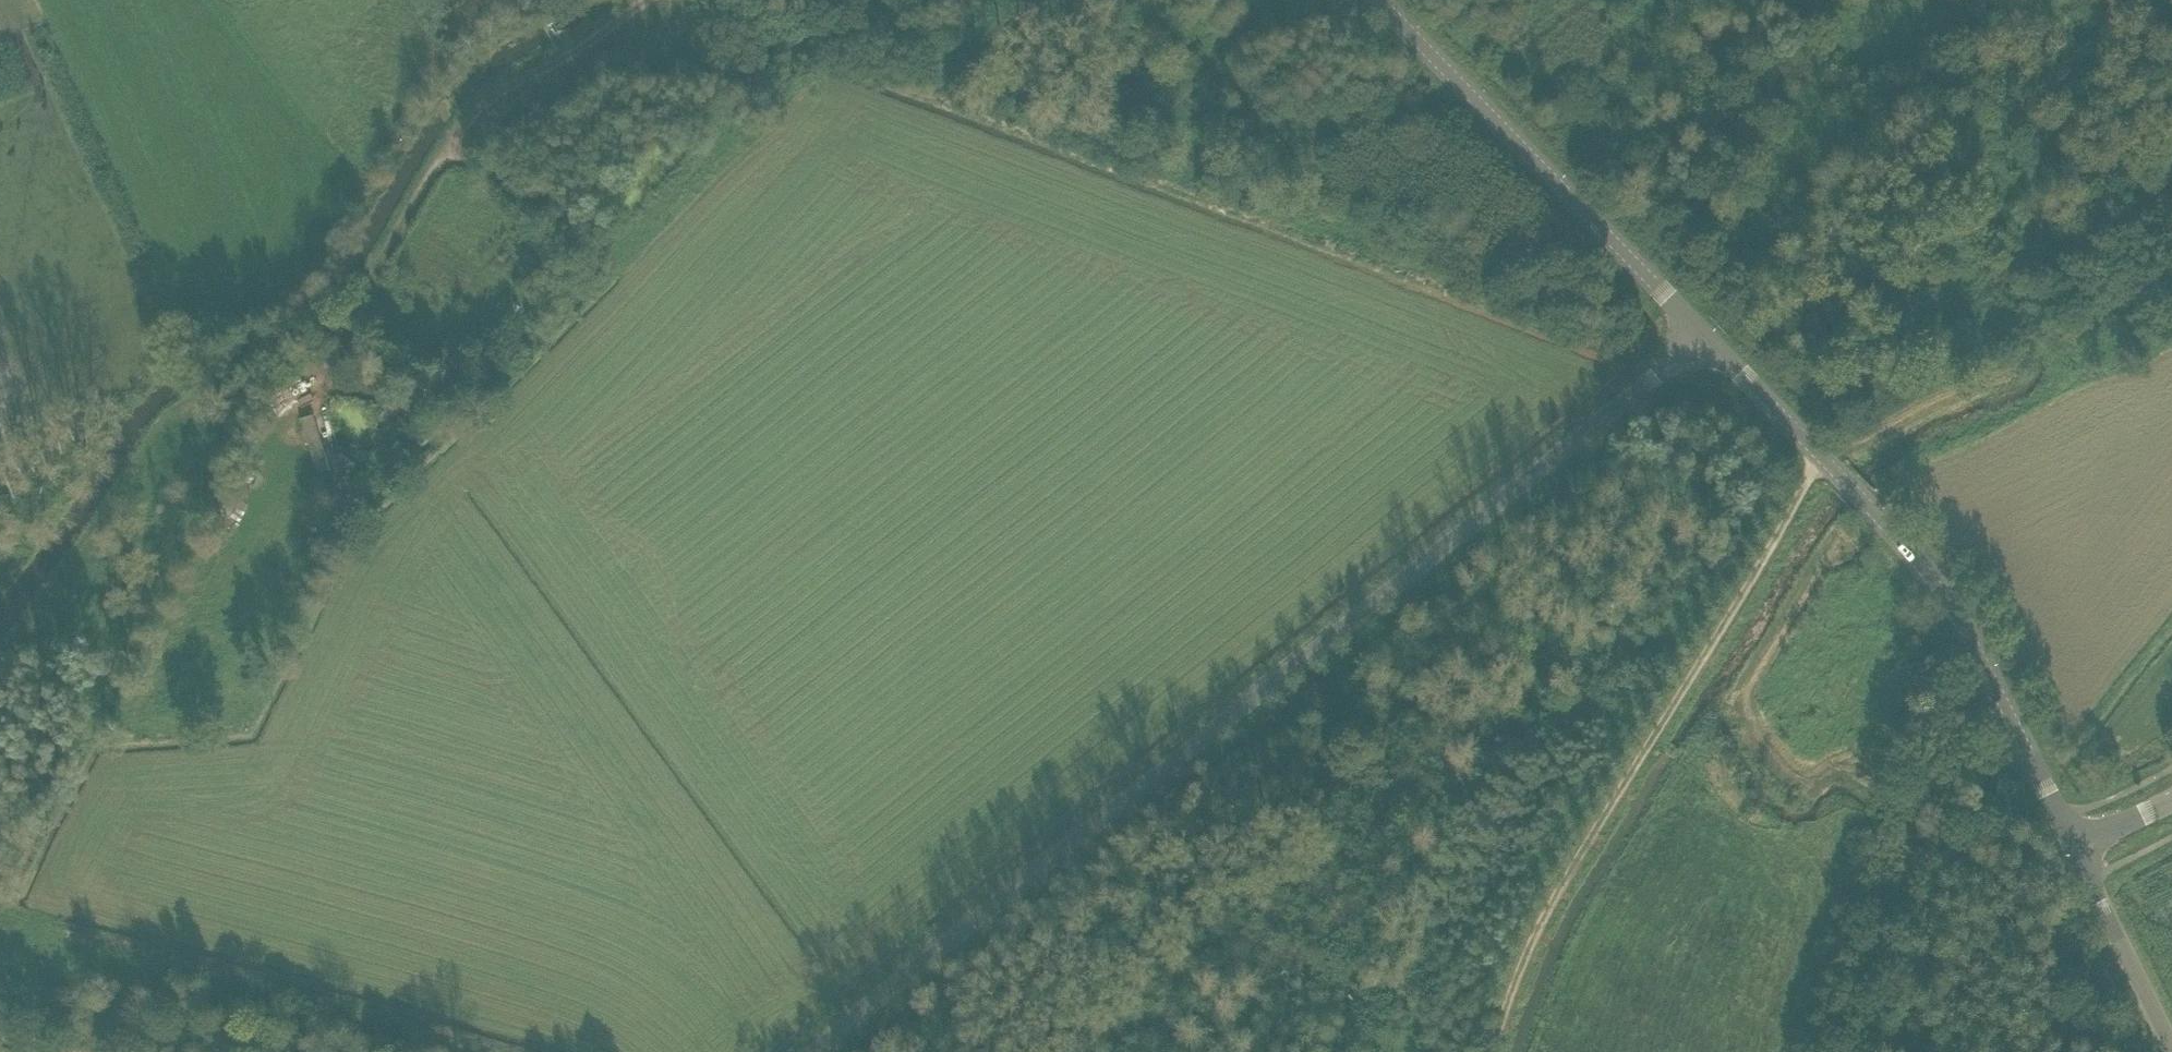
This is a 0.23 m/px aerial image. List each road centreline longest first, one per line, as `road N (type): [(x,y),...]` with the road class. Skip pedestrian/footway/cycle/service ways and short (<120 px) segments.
road 1 (unclassified): [(824,1051),(895,986),(995,913),(1700,338)]
road 2 (track): [(1483,1051),(1506,975),(1547,901),(1820,463)]
road 3 (unclassified): [(2076,852),(1923,573),(1700,338)]
road 4 (unclassified): [(1700,338),(1380,0)]
road 5 (track): [(647,0),(490,97),(358,303)]
road 6 (unclassified): [(2171,1051),(2076,852)]

